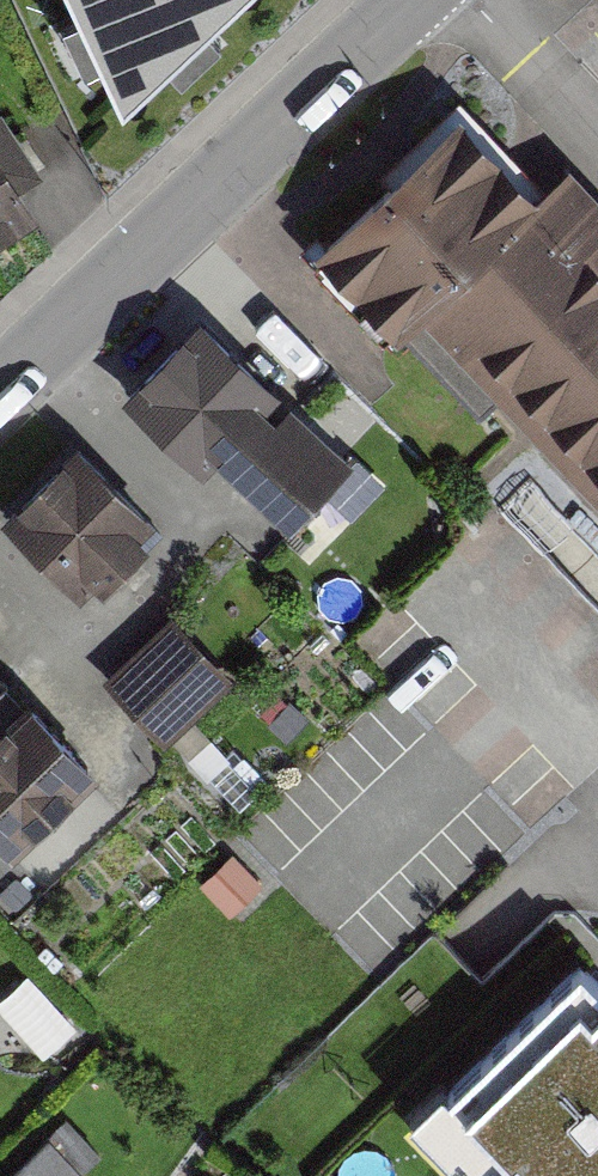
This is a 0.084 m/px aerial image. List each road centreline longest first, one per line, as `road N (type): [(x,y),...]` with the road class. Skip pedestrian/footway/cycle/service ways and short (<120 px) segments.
road 1 (tertiary): [(0,384),(406,0)]

